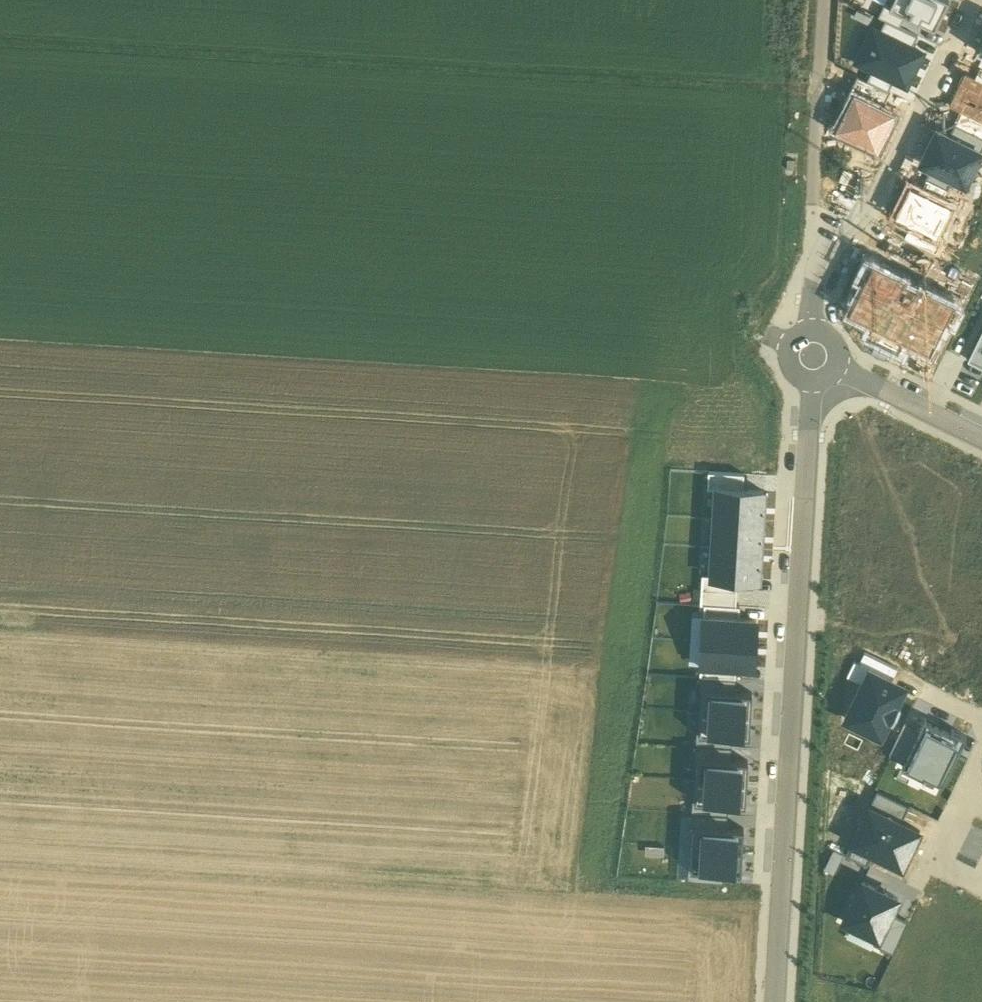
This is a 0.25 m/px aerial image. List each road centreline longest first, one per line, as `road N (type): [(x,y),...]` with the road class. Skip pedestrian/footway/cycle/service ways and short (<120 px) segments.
road 1 (track): [(0,45),(821,95)]
road 2 (residential): [(810,352),(778,1001)]
road 3 (residential): [(973,0),(878,200),(819,264),(810,352)]
road 4 (residential): [(810,352),(981,438)]
road 5 (track): [(821,95),(813,229),(819,264)]
road 6 (residential): [(981,887),(931,863),(963,798)]

